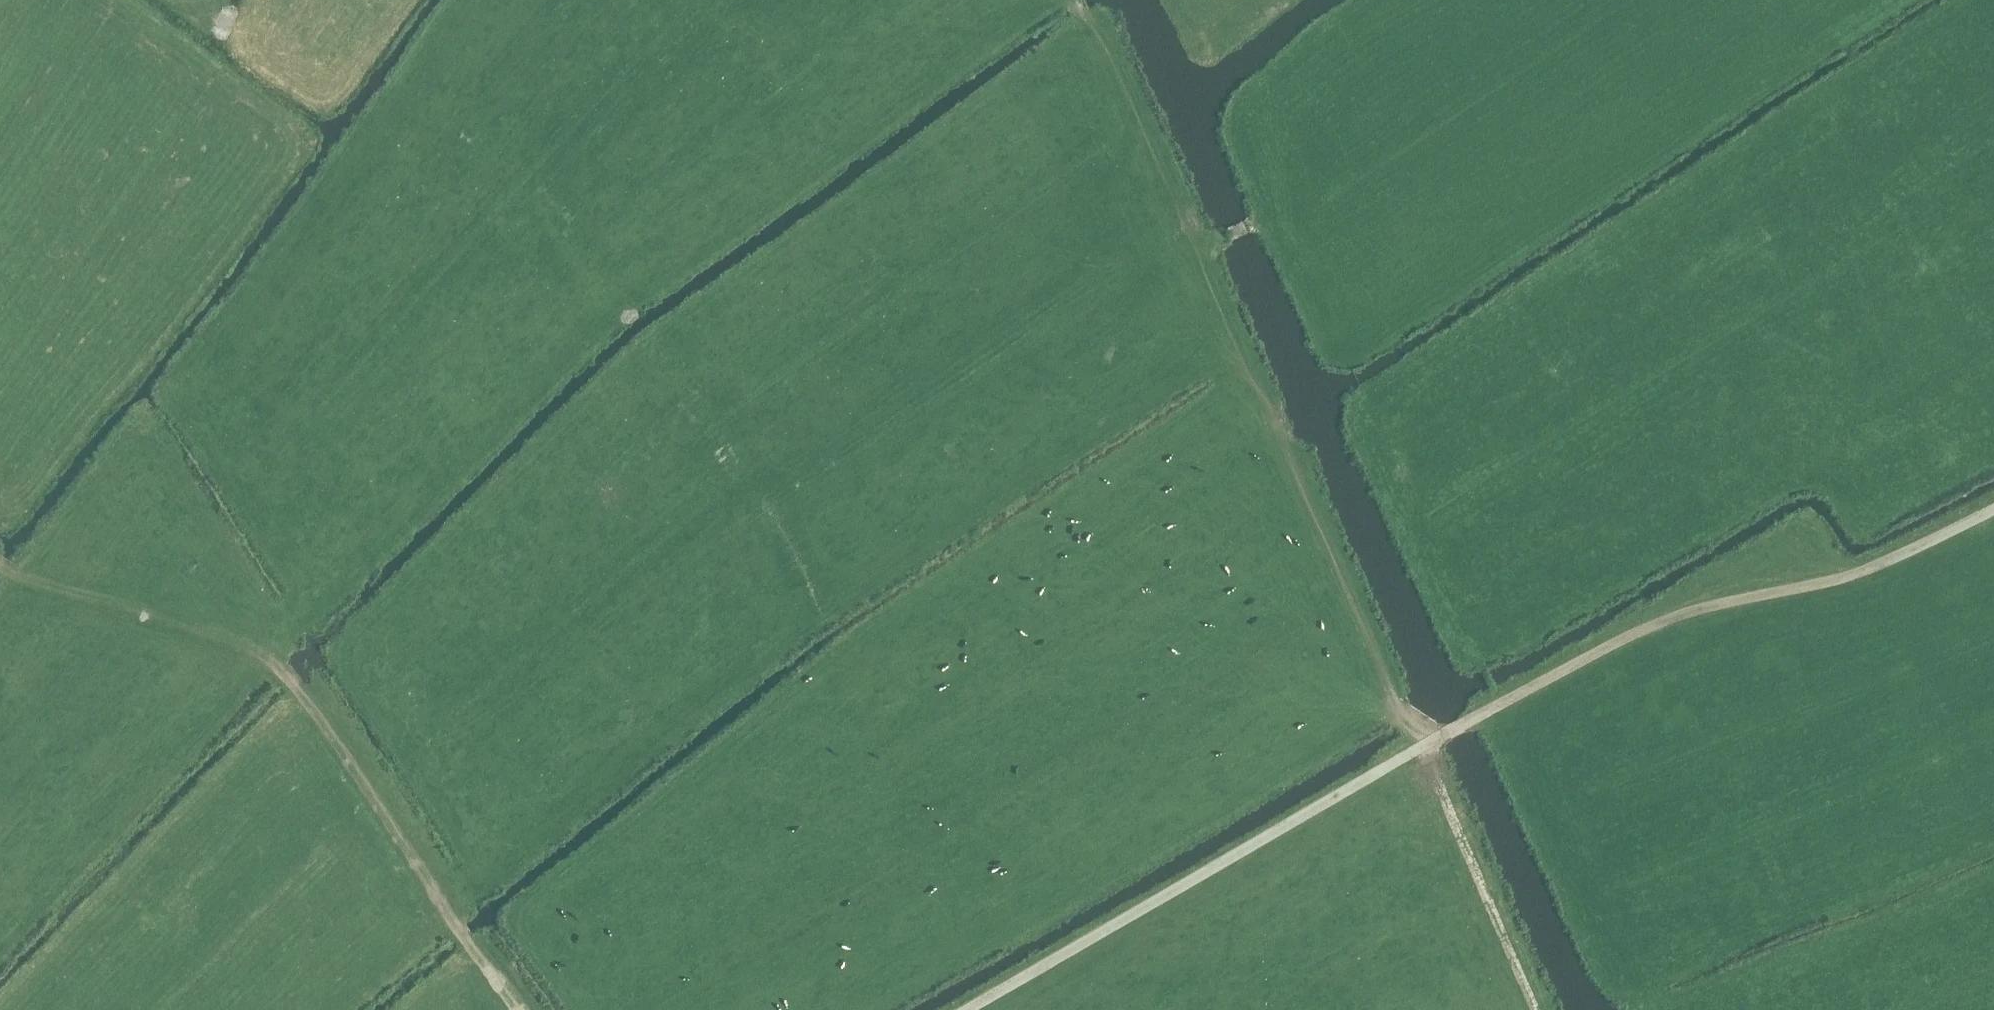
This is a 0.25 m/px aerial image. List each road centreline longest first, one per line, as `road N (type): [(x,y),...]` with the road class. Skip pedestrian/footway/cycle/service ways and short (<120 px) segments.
road 1 (track): [(971,1009),(1632,636),(1680,616),(1866,570),(1993,507)]
road 2 (track): [(1229,234),(1206,245),(1398,716),(1425,746),(1538,1009)]
road 3 (track): [(1784,0),(1254,224)]
road 4 (track): [(0,568),(210,644),(0,875)]
road 5 (track): [(210,644),(282,669),(519,1009)]

